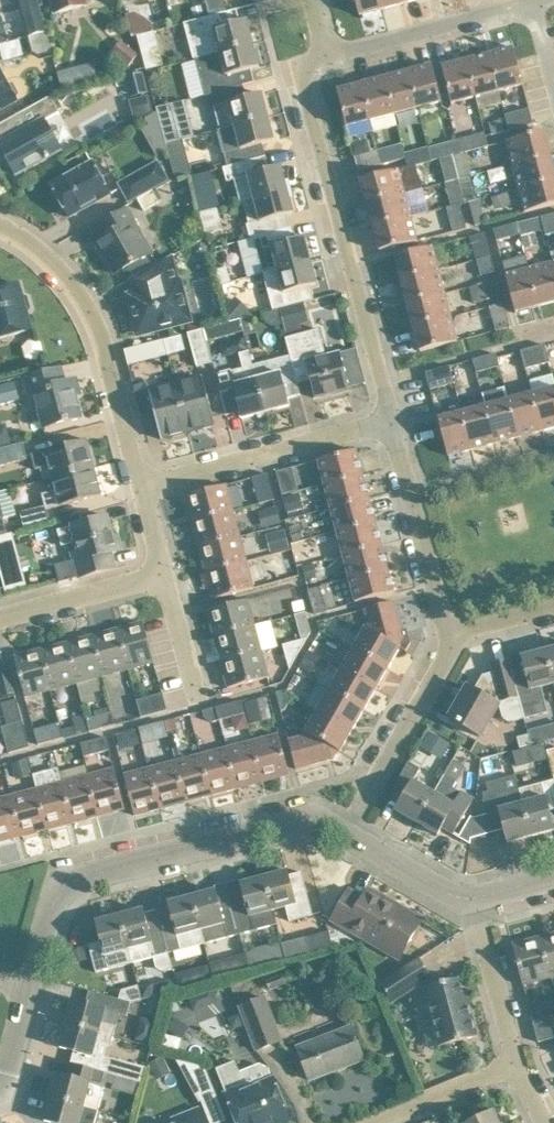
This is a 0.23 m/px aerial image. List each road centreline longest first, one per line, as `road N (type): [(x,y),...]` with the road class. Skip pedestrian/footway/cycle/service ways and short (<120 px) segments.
road 1 (unclassified): [(347,836),(310,818),(78,879),(54,904),(29,995)]
road 2 (residential): [(390,420),(300,67),(325,55)]
road 3 (residential): [(143,485),(107,343),(88,303),(63,268),(0,223)]
road 4 (residential): [(143,485),(390,420)]
road 5 (residential): [(347,836),(448,662),(450,637)]
road 6 (residential): [(450,637),(390,420)]
road 7 (residential): [(325,55),(532,2)]
road 8 (residential): [(471,897),(517,1064)]
road 9 (residential): [(0,618),(166,577)]
road 10 (residential): [(376,1122),(517,1064)]
road 11 (unclassified): [(471,897),(347,836)]
road 12 (residential): [(203,706),(166,577)]

